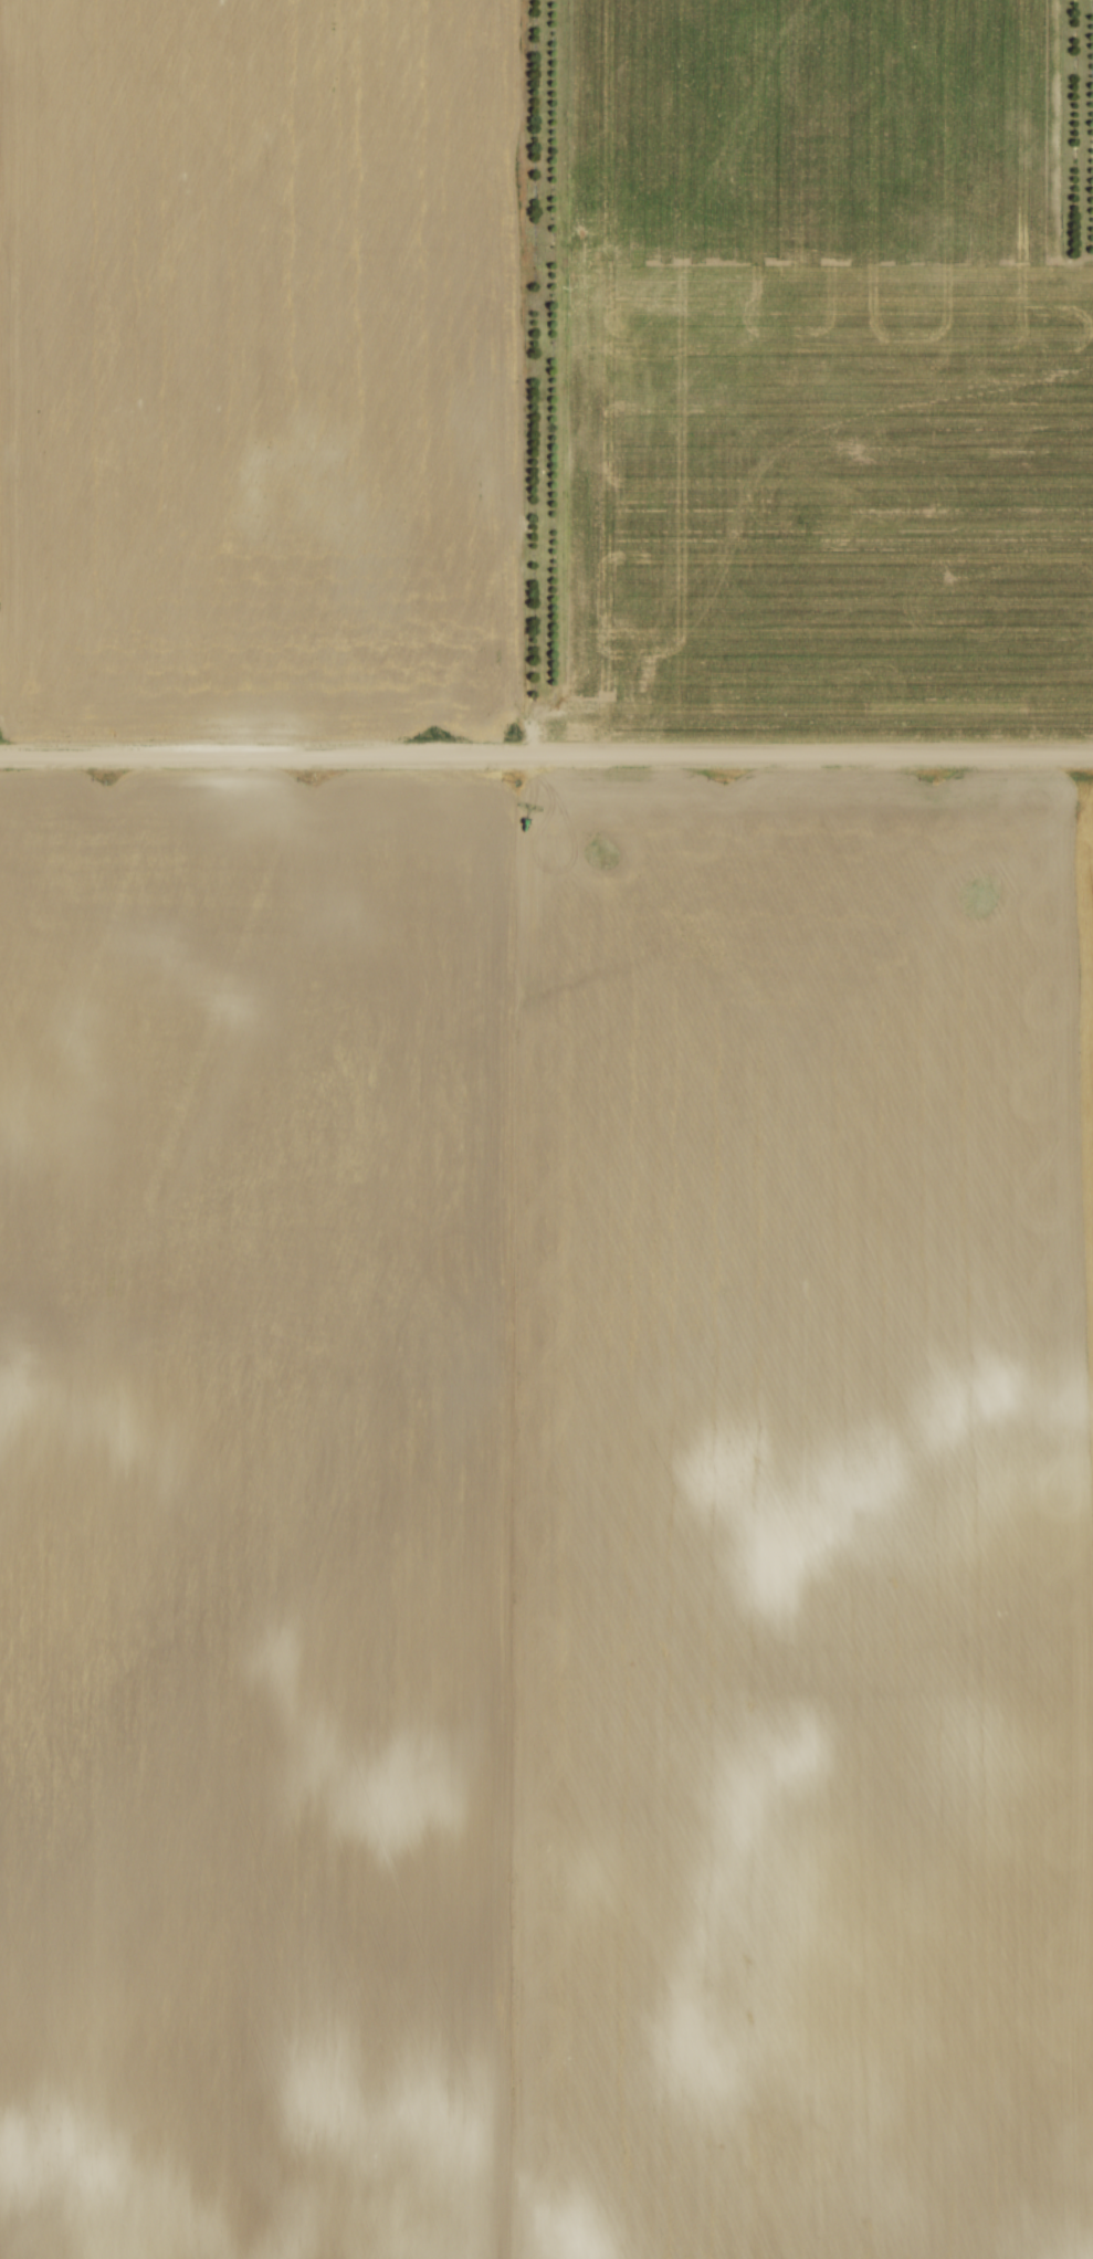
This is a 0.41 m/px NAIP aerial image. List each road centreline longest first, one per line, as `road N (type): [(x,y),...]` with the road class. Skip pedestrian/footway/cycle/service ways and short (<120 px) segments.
road 1 (residential): [(1092,760),(0,760)]

